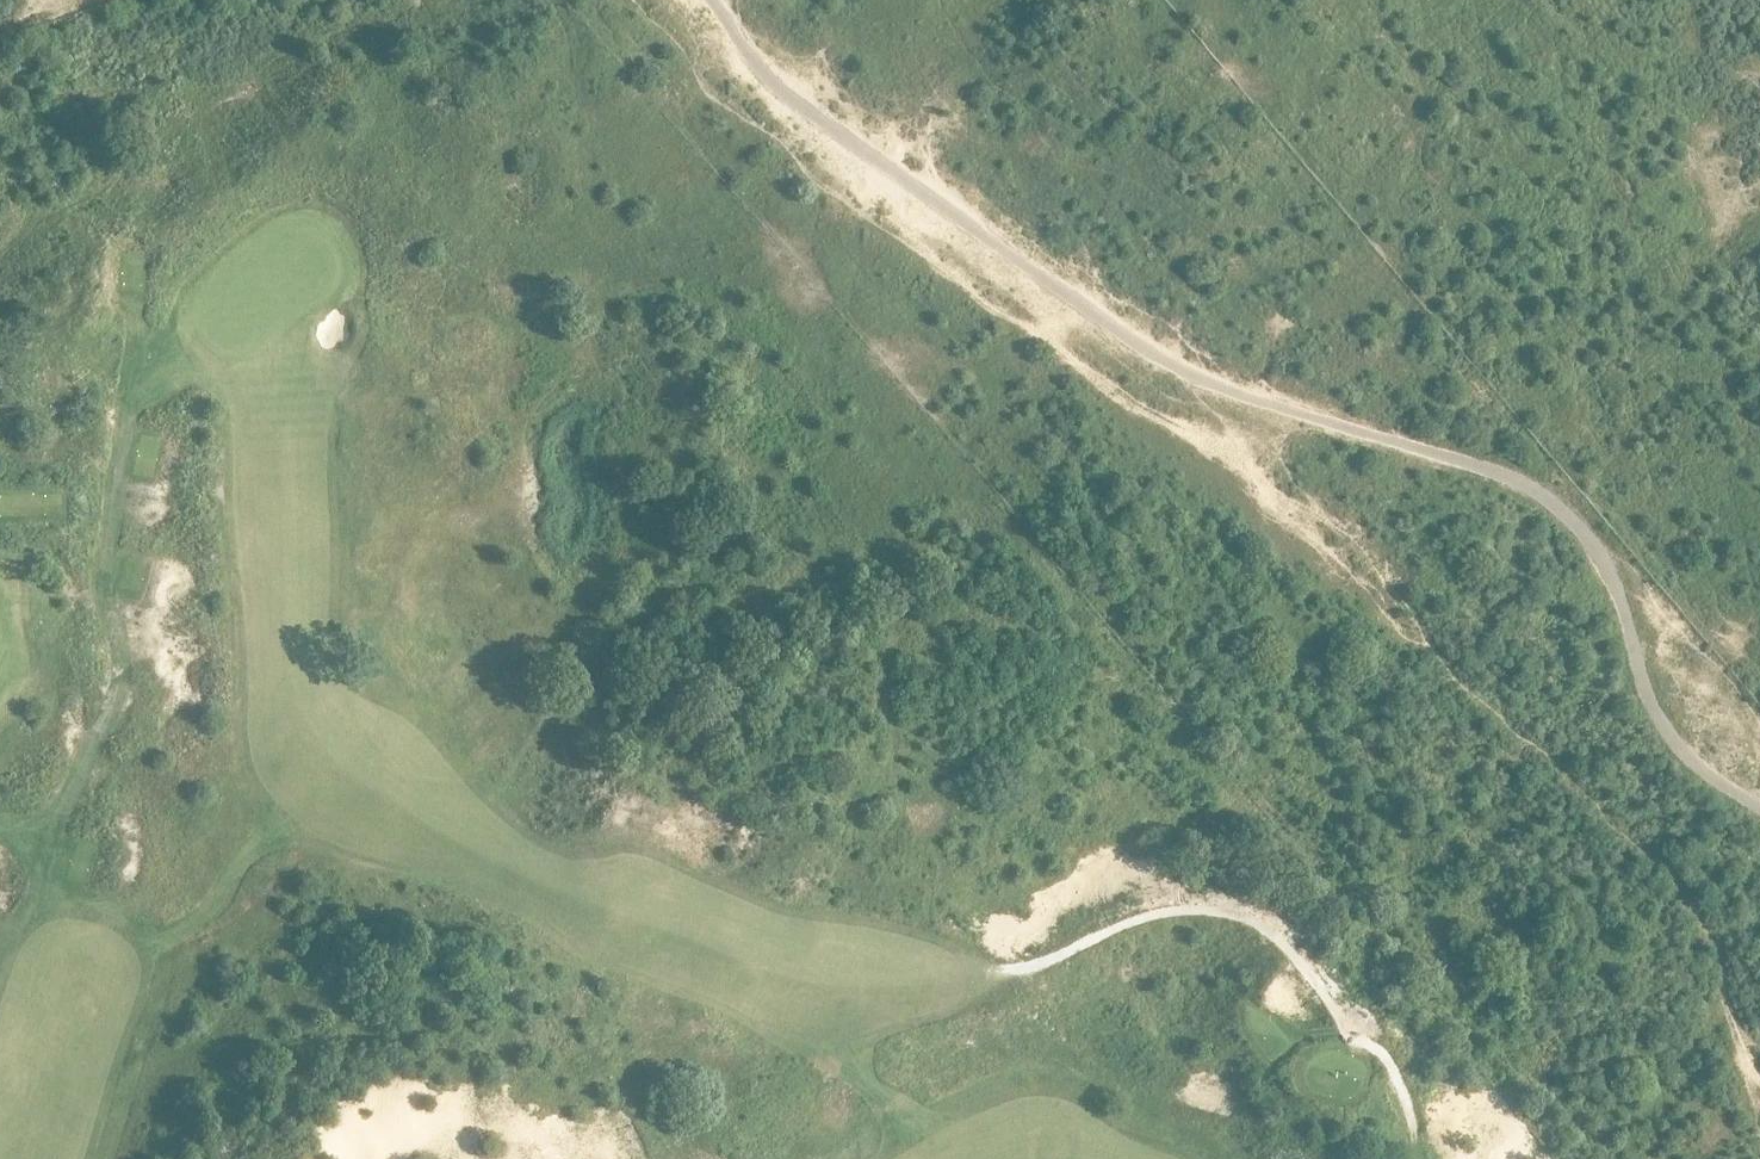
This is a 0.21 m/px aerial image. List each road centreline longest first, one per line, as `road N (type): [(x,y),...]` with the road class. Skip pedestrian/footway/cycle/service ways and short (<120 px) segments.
road 1 (track): [(1405,1100),(1438,1108),(1485,1101),(1503,1126),(1506,1158)]

